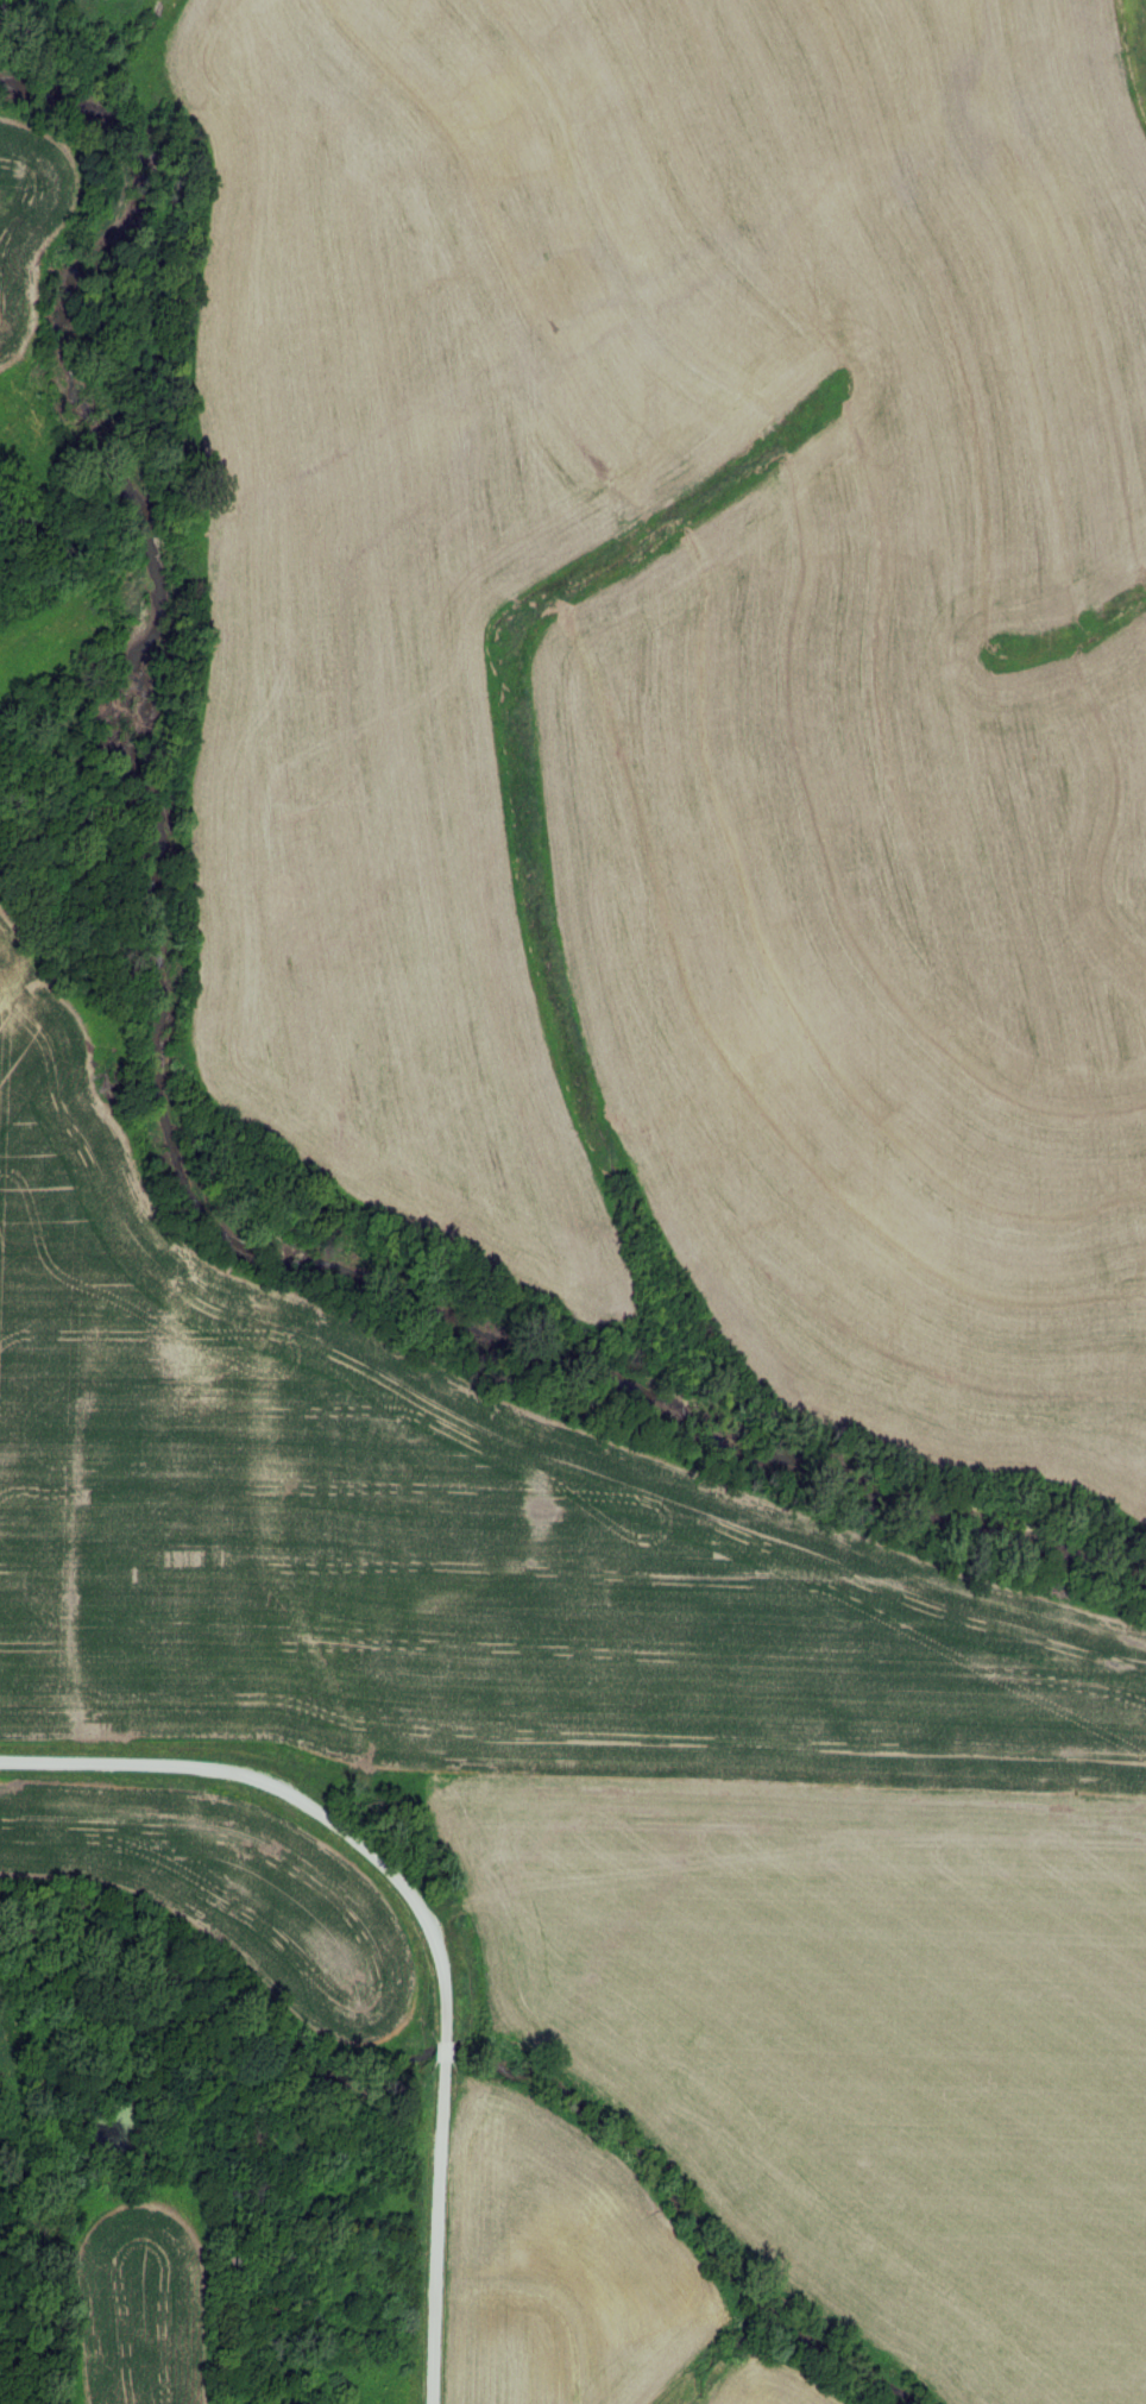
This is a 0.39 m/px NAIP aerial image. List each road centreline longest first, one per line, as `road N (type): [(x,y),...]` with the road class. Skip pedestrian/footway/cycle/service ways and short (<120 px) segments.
road 1 (residential): [(0,1763),(225,1767),(269,1776),(374,1851),(427,1905),(442,1944),(445,1997),(435,2403)]

